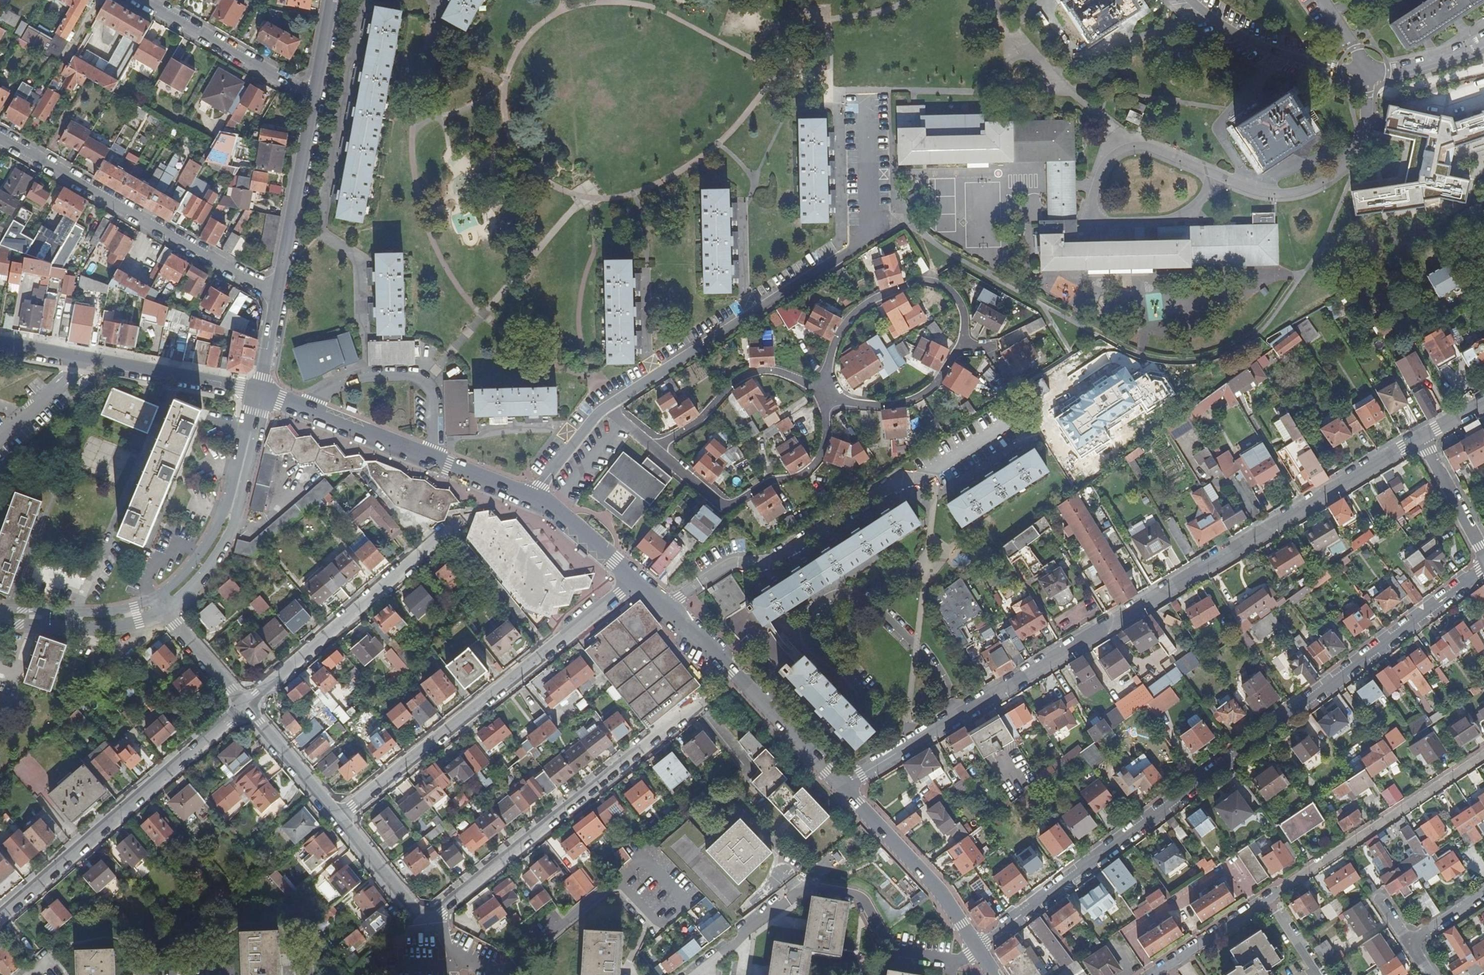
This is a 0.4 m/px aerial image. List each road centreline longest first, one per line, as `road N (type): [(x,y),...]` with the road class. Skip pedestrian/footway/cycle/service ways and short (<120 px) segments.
road 1 (residential): [(844,786),(1420,437)]
road 2 (residential): [(1483,569),(978,949)]
road 3 (residential): [(867,99),(867,236),(604,404)]
road 4 (residential): [(1152,974),(1483,757)]
road 5 (residential): [(636,579),(338,818)]
road 6 (residential): [(434,917),(701,700)]
road 7 (residential): [(245,705),(0,919)]
road 8 (residential): [(276,296),(0,137)]
road 9 (residential): [(636,579),(844,786)]
road 10 (residential): [(261,393),(532,497)]
road 11 (residential): [(446,525),(245,705)]
road 12 (residential): [(0,343),(261,393)]
road 13 (residential): [(654,448),(729,503),(811,467),(826,434),(825,393)]
road 14 (residential): [(963,342),(960,303),(946,288),(918,282),(879,296),(842,327),(825,393)]
road 15 (residential): [(1213,176),(1270,195),(1312,191),(1349,165),(1367,120),(1368,70)]
road 16 (residential): [(844,786),(942,893),(978,949)]
road 17 (residential): [(825,393),(775,372),(749,373),(729,383),(700,423),(654,448)]
road 18 (residential): [(276,296),(314,96)]
road 19 (residential): [(143,0),(314,96)]
road 20 (residential): [(1191,0),(1281,54),(1368,70)]
road 21 (residential): [(1213,176),(1127,150),(1107,164),(1091,219)]
road 22 (residential): [(825,393),(889,405),(916,397),(963,342)]
road 23 (residential): [(1091,219),(1112,226),(1183,221),(1213,176)]
road 24 (residential): [(338,818),(245,705)]
road 25 (residential): [(434,917),(420,915),(338,818)]
road 26 (residential): [(165,610),(209,569),(231,532),(236,495)]
road 27 (residential): [(1483,555),(1420,437)]
road 28 (residential): [(532,497),(636,579)]
road 29 (residential): [(236,495),(200,553),(156,598)]
road 30 (residential): [(245,705),(165,610)]
road 31 (residential): [(48,620),(113,626),(165,610)]
road 32 (residential): [(1368,70),(1432,62),(1483,42)]

